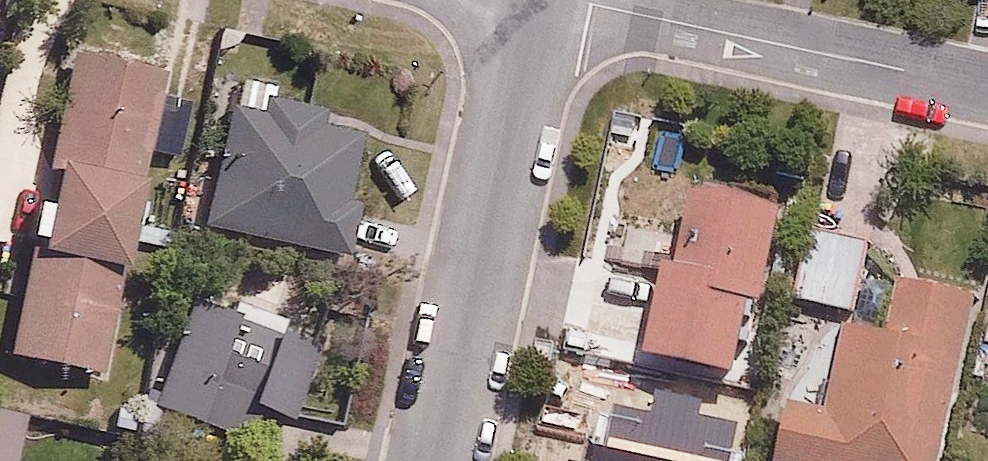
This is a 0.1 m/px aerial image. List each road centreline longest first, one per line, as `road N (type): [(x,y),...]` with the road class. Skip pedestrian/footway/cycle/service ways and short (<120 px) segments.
road 1 (residential): [(538,0),(439,460)]
road 2 (residential): [(987,88),(574,0)]

